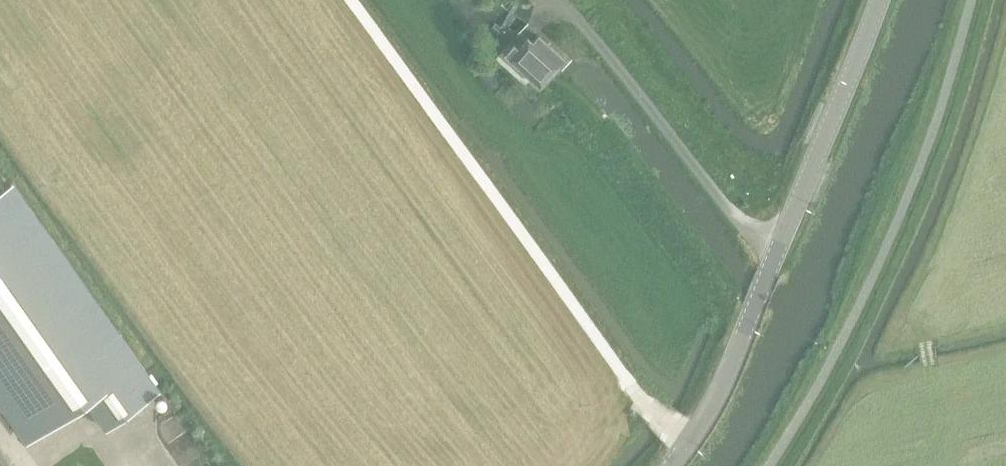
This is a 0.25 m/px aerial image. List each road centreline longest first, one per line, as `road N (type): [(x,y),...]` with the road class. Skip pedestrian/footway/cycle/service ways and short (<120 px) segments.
road 1 (secondary): [(671,465),(709,408),(882,0)]

